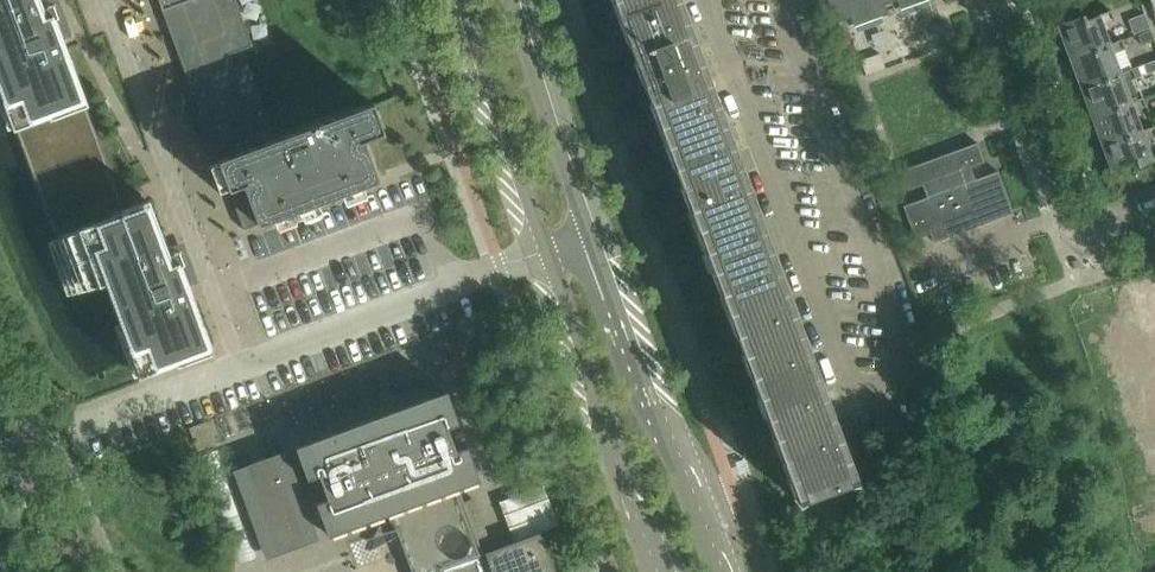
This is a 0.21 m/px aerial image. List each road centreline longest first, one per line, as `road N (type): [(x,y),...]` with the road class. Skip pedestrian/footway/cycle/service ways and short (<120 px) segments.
road 1 (residential): [(105,0),(242,367)]
road 2 (tertiary): [(724,571),(600,238)]
road 3 (residential): [(1154,223),(1080,249),(990,0)]
road 4 (tertiary): [(547,255),(665,571)]
road 5 (residential): [(547,255),(242,367)]
road 6 (tertiary): [(458,0),(547,255)]
road 7 (tertiary): [(600,238),(520,0)]
road 8 (residential): [(77,571),(0,404)]

